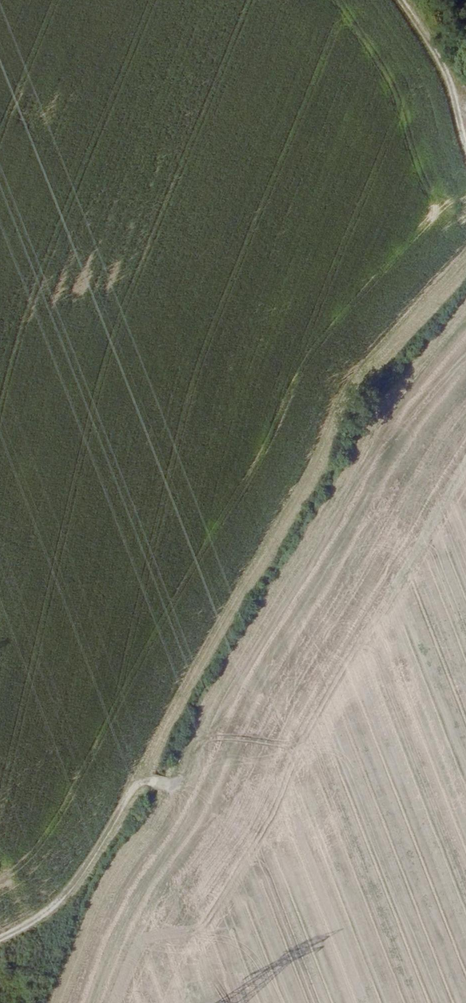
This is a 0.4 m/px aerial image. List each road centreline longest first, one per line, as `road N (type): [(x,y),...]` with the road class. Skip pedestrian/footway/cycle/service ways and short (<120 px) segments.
road 1 (track): [(0,938),(59,905),(140,777),(350,391),(465,260)]
road 2 (track): [(465,312),(406,378),(246,638),(155,817),(102,890),(57,1002)]

